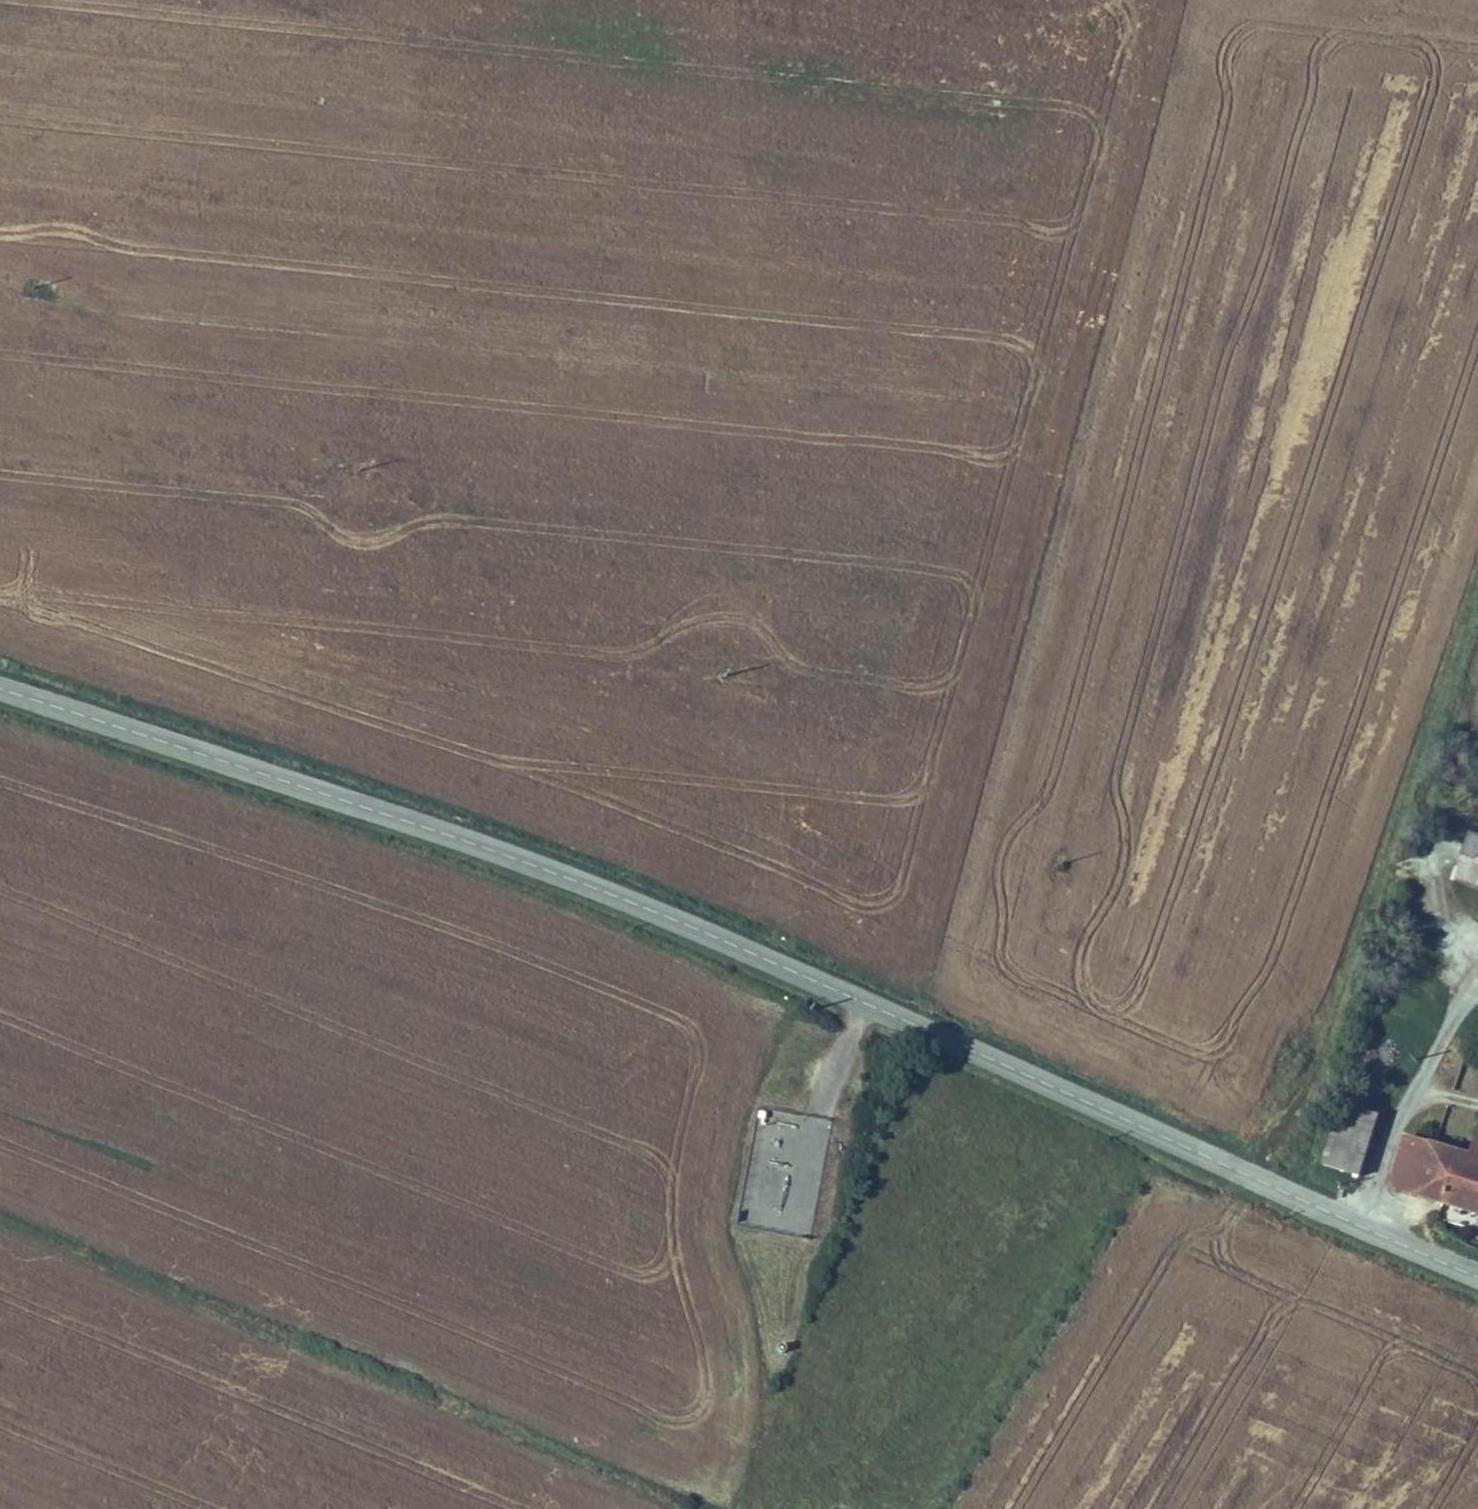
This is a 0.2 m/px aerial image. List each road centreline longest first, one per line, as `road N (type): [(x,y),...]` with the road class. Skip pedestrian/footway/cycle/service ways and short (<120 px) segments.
road 1 (tertiary): [(0,688),(526,863),(1477,1264)]

